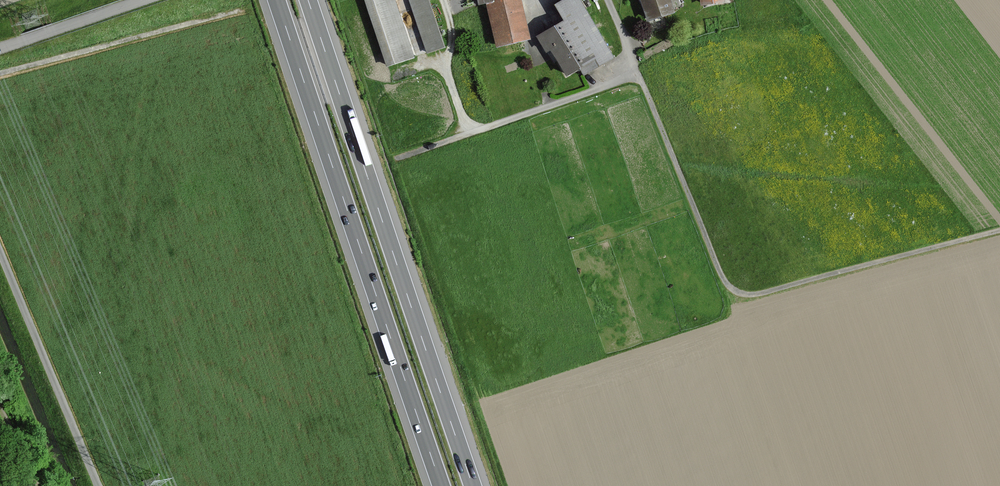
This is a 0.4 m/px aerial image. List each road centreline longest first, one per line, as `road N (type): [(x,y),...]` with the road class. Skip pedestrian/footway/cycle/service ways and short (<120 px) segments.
road 1 (track): [(405,485),(246,10),(0,74)]
road 2 (unclassified): [(999,231),(759,294),(736,292),(722,278),(608,0)]
road 3 (motorway): [(473,485),(308,0)]
road 4 (motorway): [(277,0),(441,485)]
road 5 (track): [(398,157),(639,74)]
road 6 (unclassified): [(0,251),(97,485)]
road 7 (unclassified): [(0,47),(142,0)]

